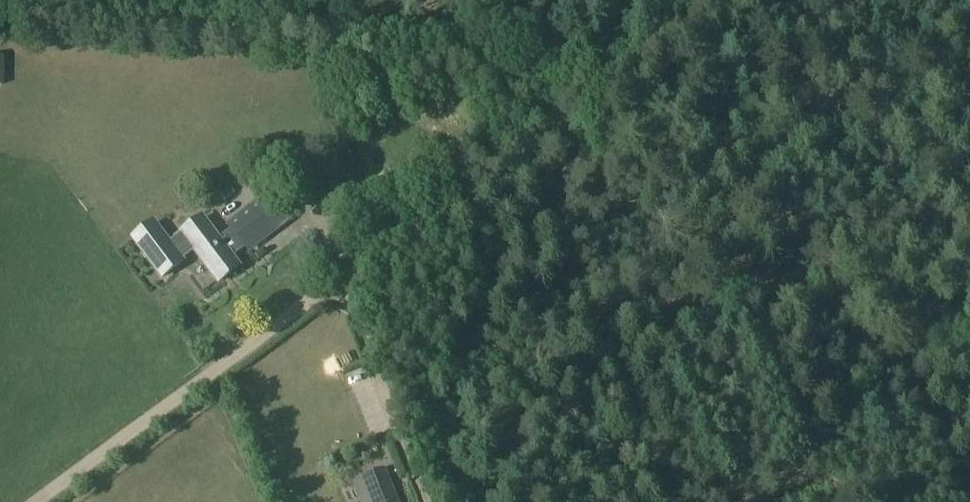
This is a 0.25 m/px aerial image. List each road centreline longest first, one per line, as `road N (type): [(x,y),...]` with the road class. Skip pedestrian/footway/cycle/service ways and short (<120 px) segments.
road 1 (track): [(34,501),(627,52)]
road 2 (track): [(627,52),(0,10)]
road 3 (track): [(332,282),(419,501)]

